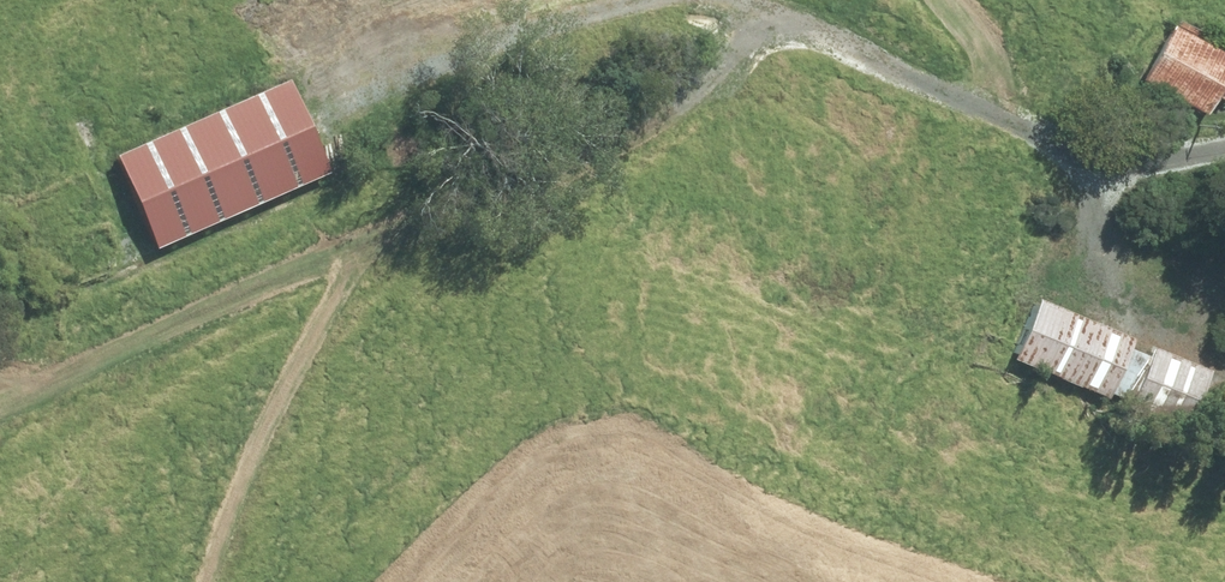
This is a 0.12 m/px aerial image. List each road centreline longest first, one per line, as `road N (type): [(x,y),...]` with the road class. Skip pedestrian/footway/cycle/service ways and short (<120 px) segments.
road 1 (track): [(0,410),(689,106),(783,13),(922,87),(1059,140)]
road 2 (track): [(361,247),(256,435),(200,581)]
road 3 (track): [(1224,153),(1161,162),(1059,140)]
road 4 (track): [(922,87),(971,79),(962,24),(942,0)]

